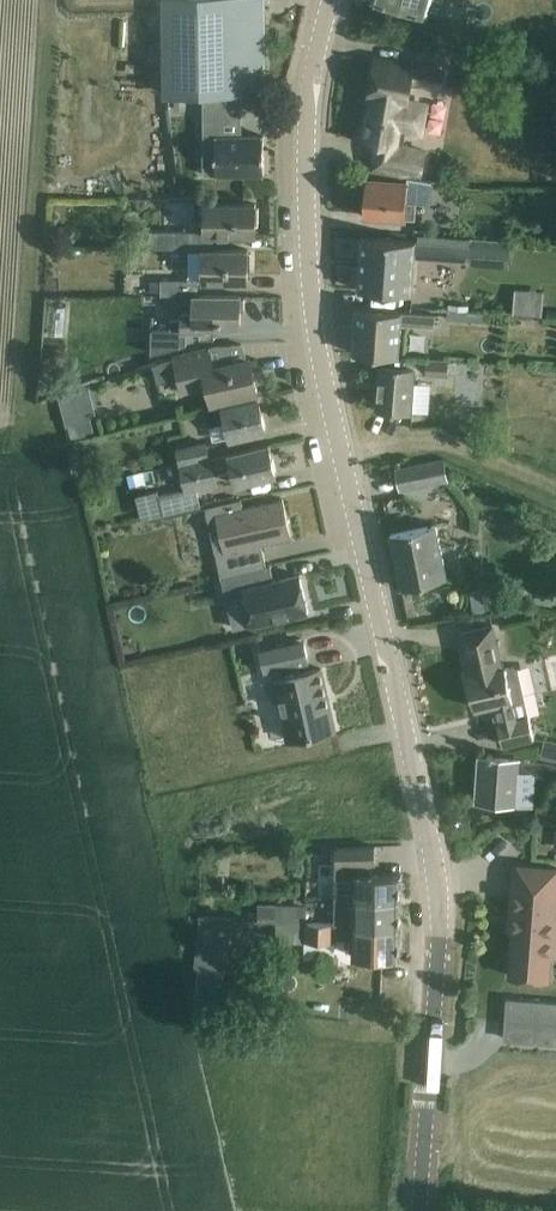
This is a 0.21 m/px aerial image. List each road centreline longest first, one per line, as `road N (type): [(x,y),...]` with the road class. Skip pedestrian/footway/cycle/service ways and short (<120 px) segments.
road 1 (tertiary): [(421,1210),(442,923),(402,705),(314,328),(303,132),(332,0)]
road 2 (track): [(344,465),(455,449),(555,497)]

